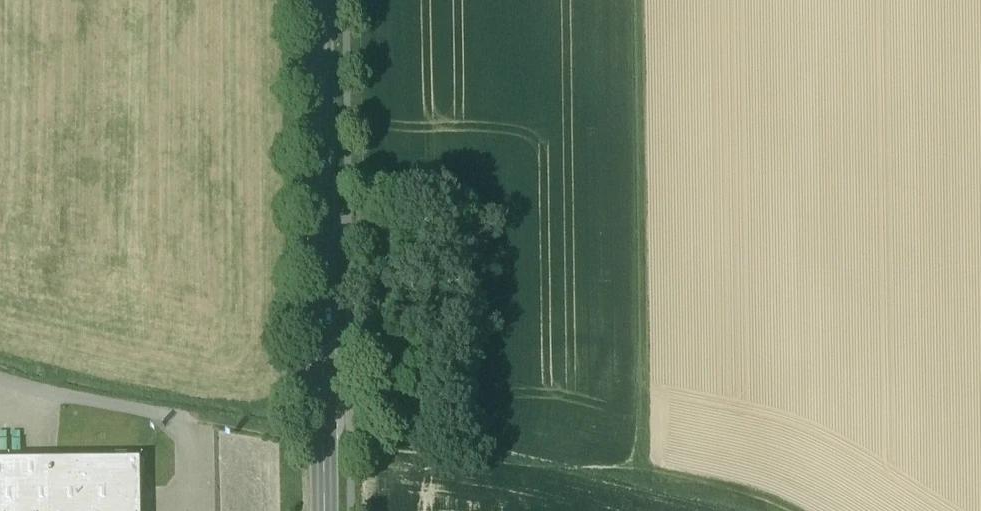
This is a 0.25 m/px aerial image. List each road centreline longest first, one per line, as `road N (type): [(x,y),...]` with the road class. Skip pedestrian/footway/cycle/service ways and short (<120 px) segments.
road 1 (track): [(639,0),(646,454),(665,480),(783,510)]
road 2 (tertiary): [(327,510),(320,0)]

